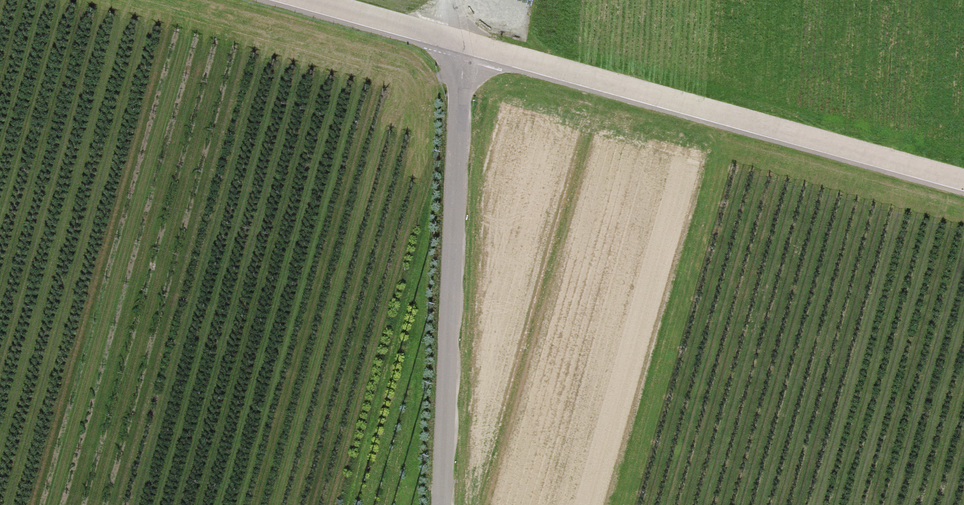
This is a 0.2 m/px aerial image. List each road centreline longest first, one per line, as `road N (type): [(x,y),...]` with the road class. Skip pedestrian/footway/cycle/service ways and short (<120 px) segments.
road 1 (unclassified): [(460,41),(963,180)]
road 2 (unclassified): [(460,41),(442,504)]
road 3 (unclassified): [(313,0),(460,41)]

